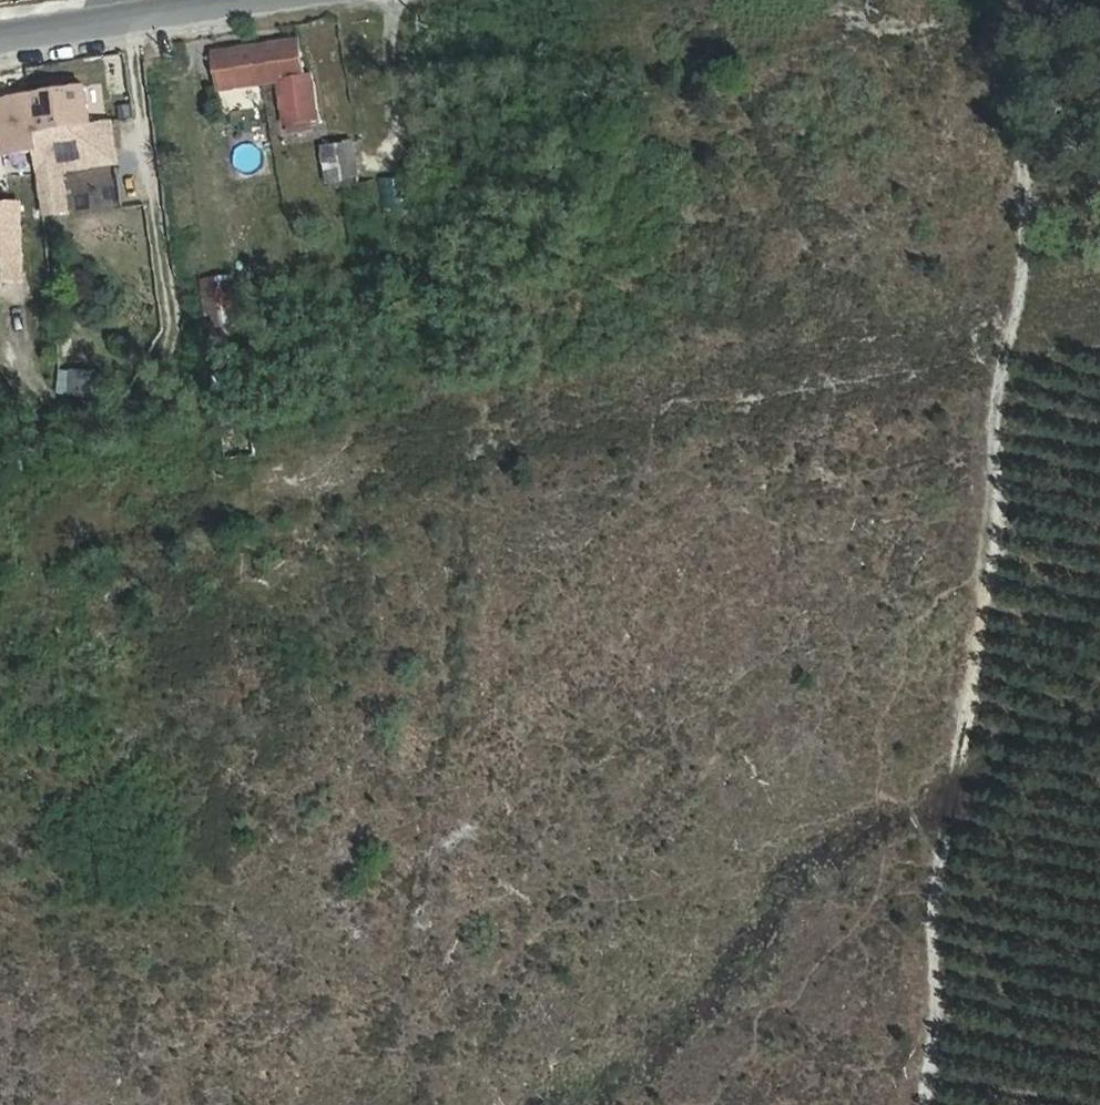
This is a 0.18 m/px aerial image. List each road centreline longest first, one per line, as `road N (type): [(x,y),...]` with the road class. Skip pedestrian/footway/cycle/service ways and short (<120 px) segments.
road 1 (track): [(928,1104),(954,842),(1003,491),(998,434),(1047,44),(1060,0)]
road 2 (residential): [(235,0),(0,38)]

